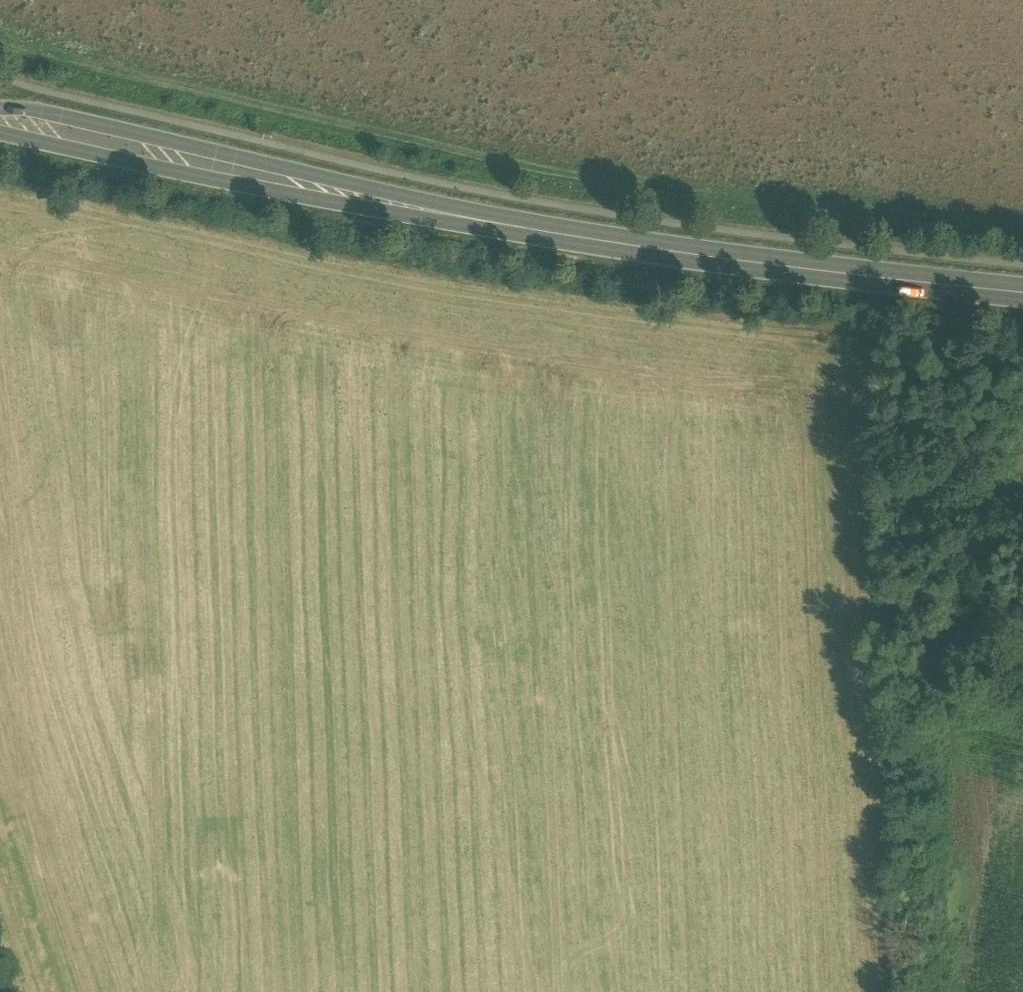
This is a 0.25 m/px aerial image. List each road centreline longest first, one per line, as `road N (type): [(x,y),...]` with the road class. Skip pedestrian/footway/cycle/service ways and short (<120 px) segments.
road 1 (track): [(1022,237),(568,181),(292,122),(0,43)]
road 2 (secondary): [(1022,291),(608,243),(0,119)]

